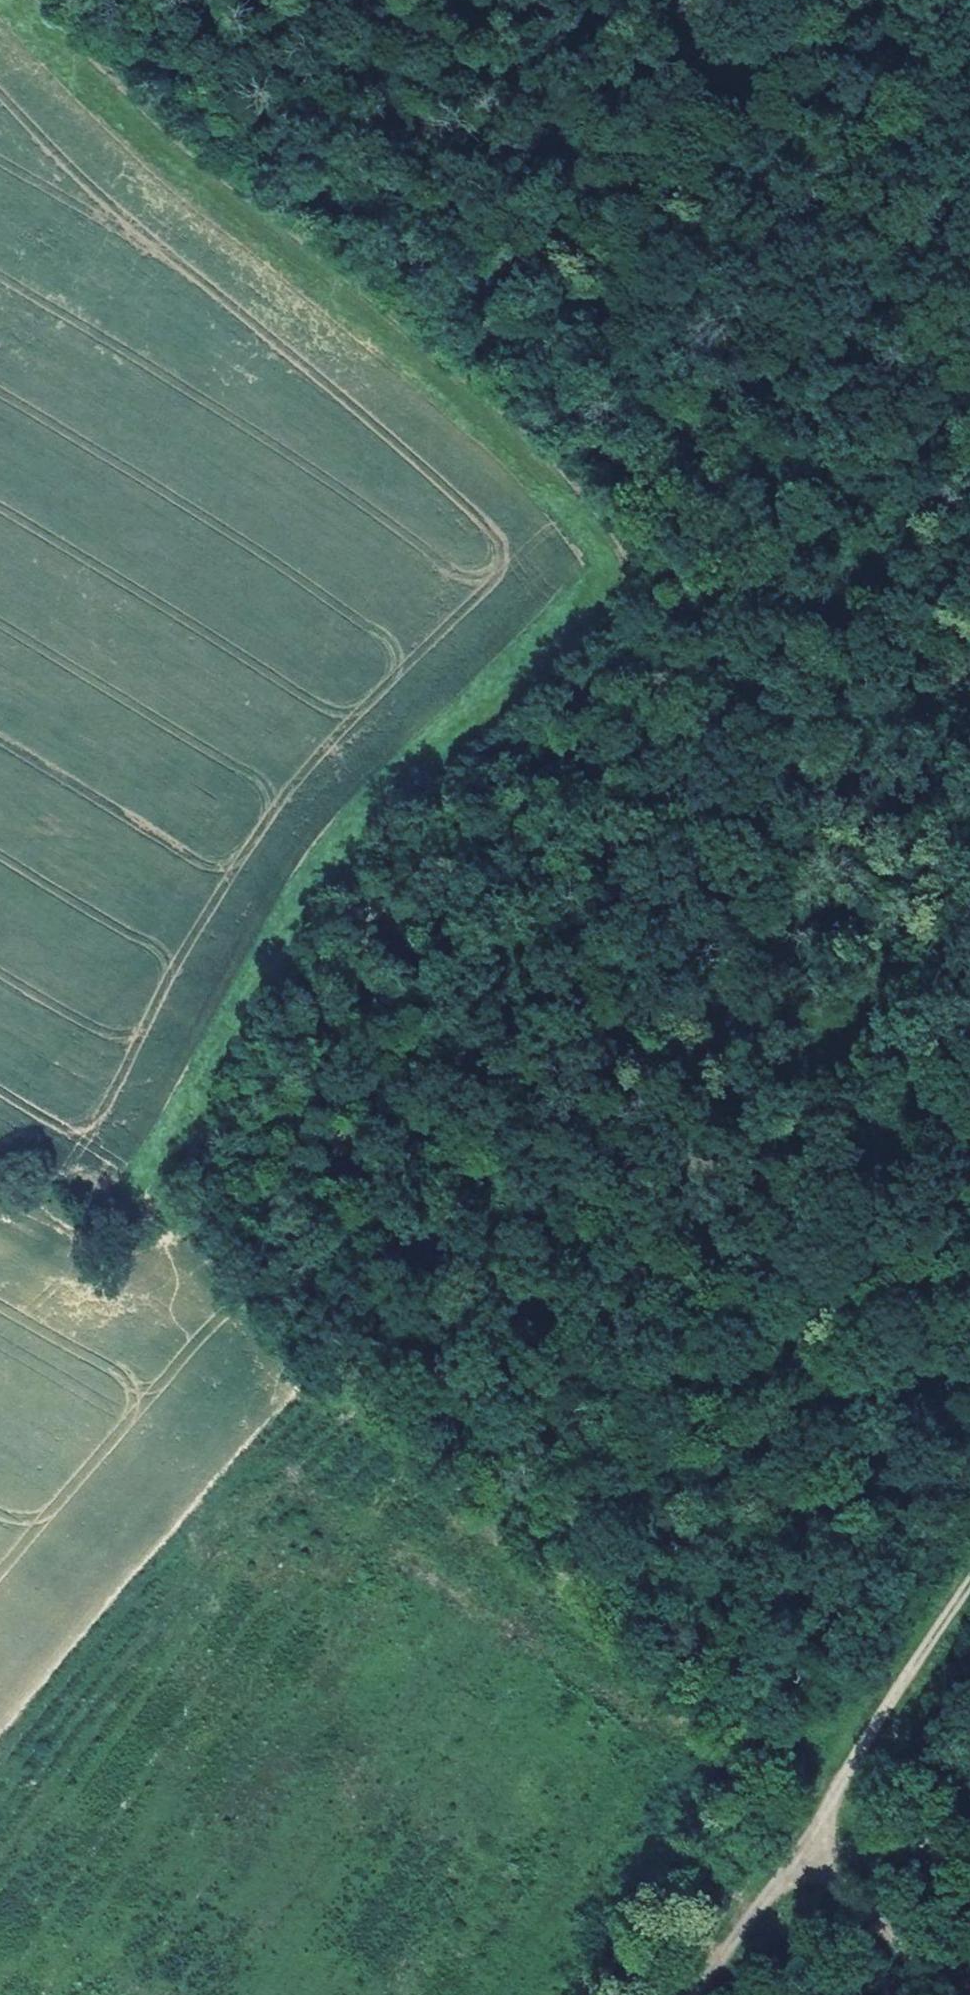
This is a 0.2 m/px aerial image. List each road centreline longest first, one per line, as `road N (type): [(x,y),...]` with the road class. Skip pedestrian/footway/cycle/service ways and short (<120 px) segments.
road 1 (track): [(694,1994),(969,1587)]
road 2 (track): [(788,1856),(920,1994)]

